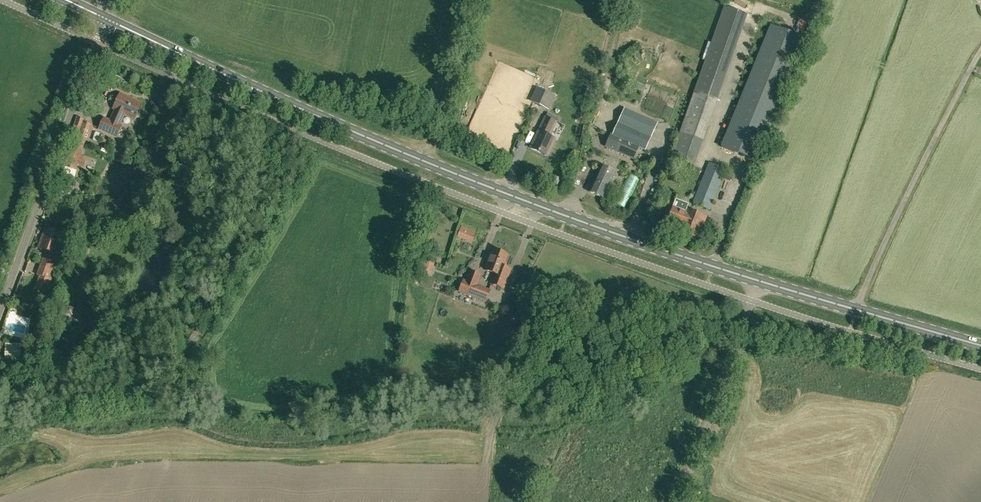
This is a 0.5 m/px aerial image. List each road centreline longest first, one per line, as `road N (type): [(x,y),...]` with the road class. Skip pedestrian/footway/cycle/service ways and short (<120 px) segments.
road 1 (secondary): [(980,347),(569,219),(108,21)]
road 2 (unclassified): [(0,313),(108,21)]

